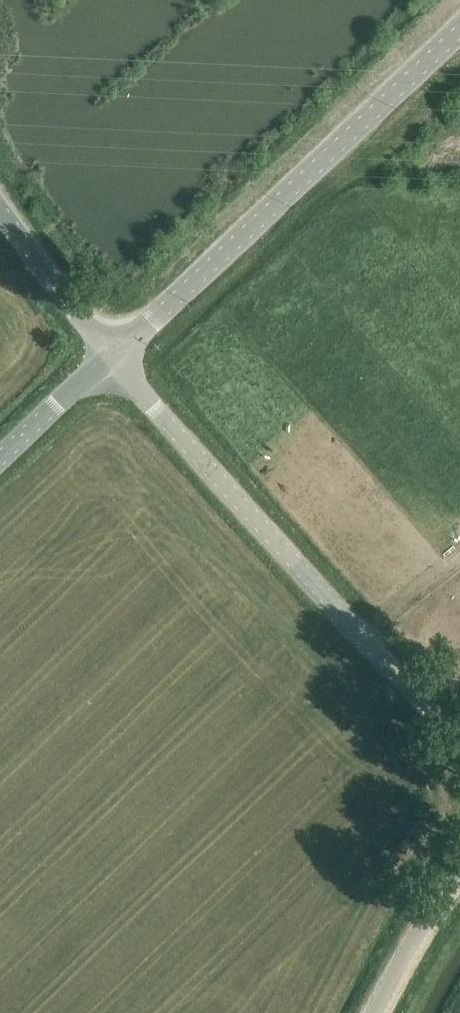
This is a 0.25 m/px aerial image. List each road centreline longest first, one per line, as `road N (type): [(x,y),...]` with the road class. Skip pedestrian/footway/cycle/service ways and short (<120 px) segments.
road 1 (tertiary): [(459,744),(110,358)]
road 2 (tertiary): [(110,358),(307,189),(459,41)]
road 3 (tertiary): [(110,358),(0,208)]
road 4 (tertiary): [(375,1012),(459,874)]
road 5 (unclassified): [(0,465),(110,358)]

